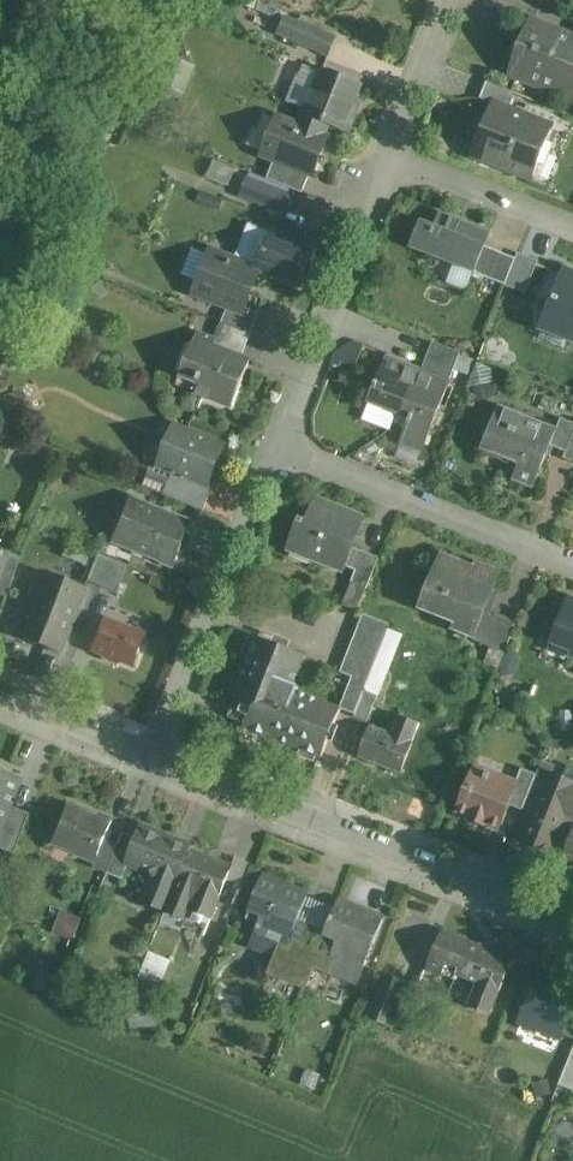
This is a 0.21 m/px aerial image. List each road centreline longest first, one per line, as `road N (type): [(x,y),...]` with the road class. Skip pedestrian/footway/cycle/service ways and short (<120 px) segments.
road 1 (residential): [(572,923),(161,759)]
road 2 (track): [(0,355),(138,0)]
road 3 (residential): [(161,759),(286,448)]
road 4 (residential): [(286,448),(395,159)]
road 5 (residential): [(286,448),(572,562)]
road 6 (residential): [(572,227),(395,159)]
road 7 (residential): [(161,759),(0,700)]
road 8 (residential): [(395,159),(456,0)]

